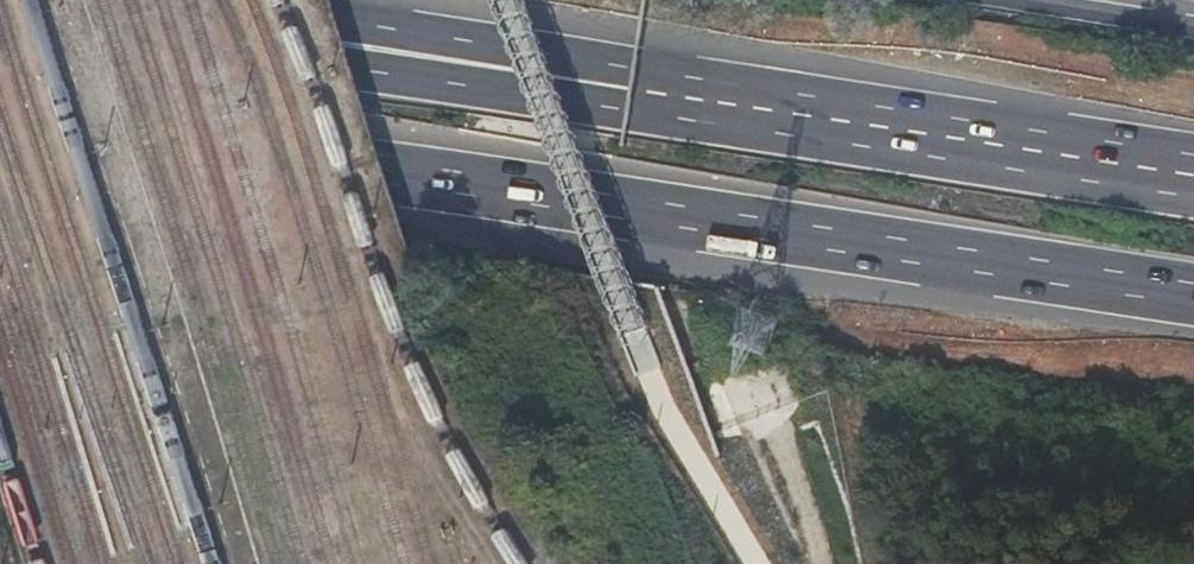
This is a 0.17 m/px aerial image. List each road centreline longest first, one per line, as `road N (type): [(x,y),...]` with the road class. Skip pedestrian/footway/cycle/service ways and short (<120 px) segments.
road 1 (motorway): [(0,142),(392,177),(1193,298)]
road 2 (motorway): [(617,89),(524,98),(0,37)]
road 3 (motorway): [(1193,177),(617,89)]
road 4 (motorway): [(617,89),(534,52),(131,0)]
road 5 (motorway): [(1193,28),(1024,0)]

